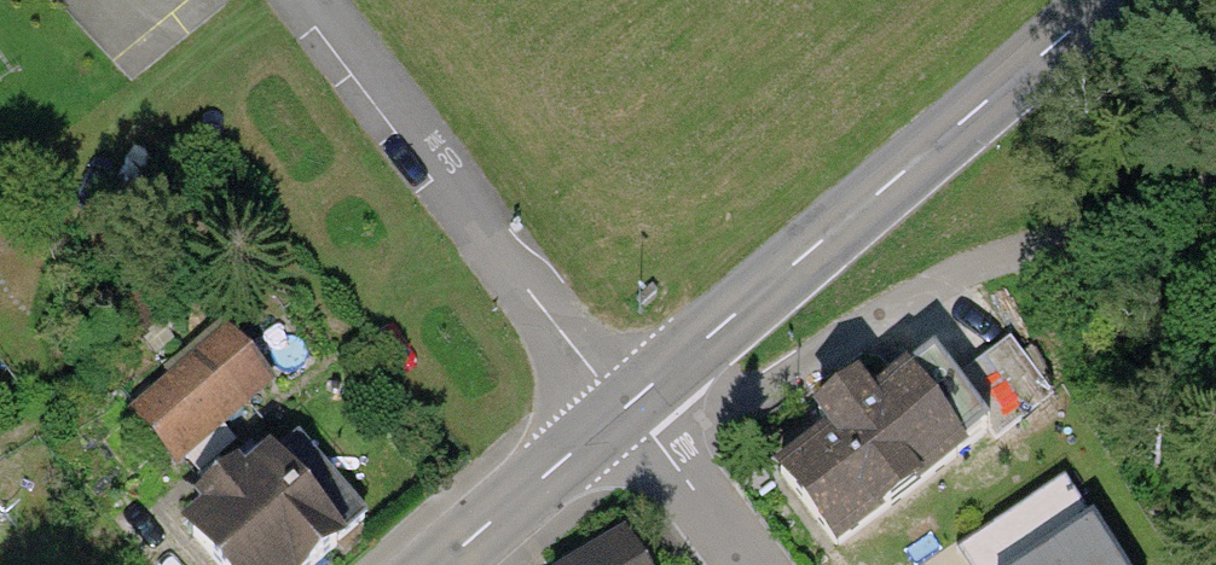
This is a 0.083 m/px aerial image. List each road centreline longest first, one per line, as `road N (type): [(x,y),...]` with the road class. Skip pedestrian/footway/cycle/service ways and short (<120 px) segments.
road 1 (tertiary): [(1105,0),(626,407)]
road 2 (residential): [(309,0),(626,407)]
road 3 (tertiary): [(626,407),(442,564)]
road 4 (residential): [(626,407),(751,564)]

